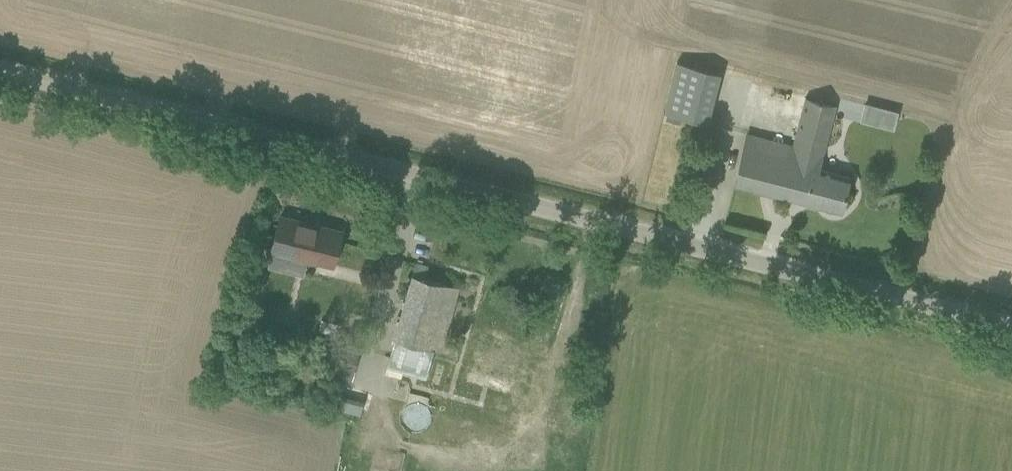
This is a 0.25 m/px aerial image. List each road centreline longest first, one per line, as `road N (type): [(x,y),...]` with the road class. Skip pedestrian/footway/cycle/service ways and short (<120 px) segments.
road 1 (unclassified): [(1011,315),(0,58)]

